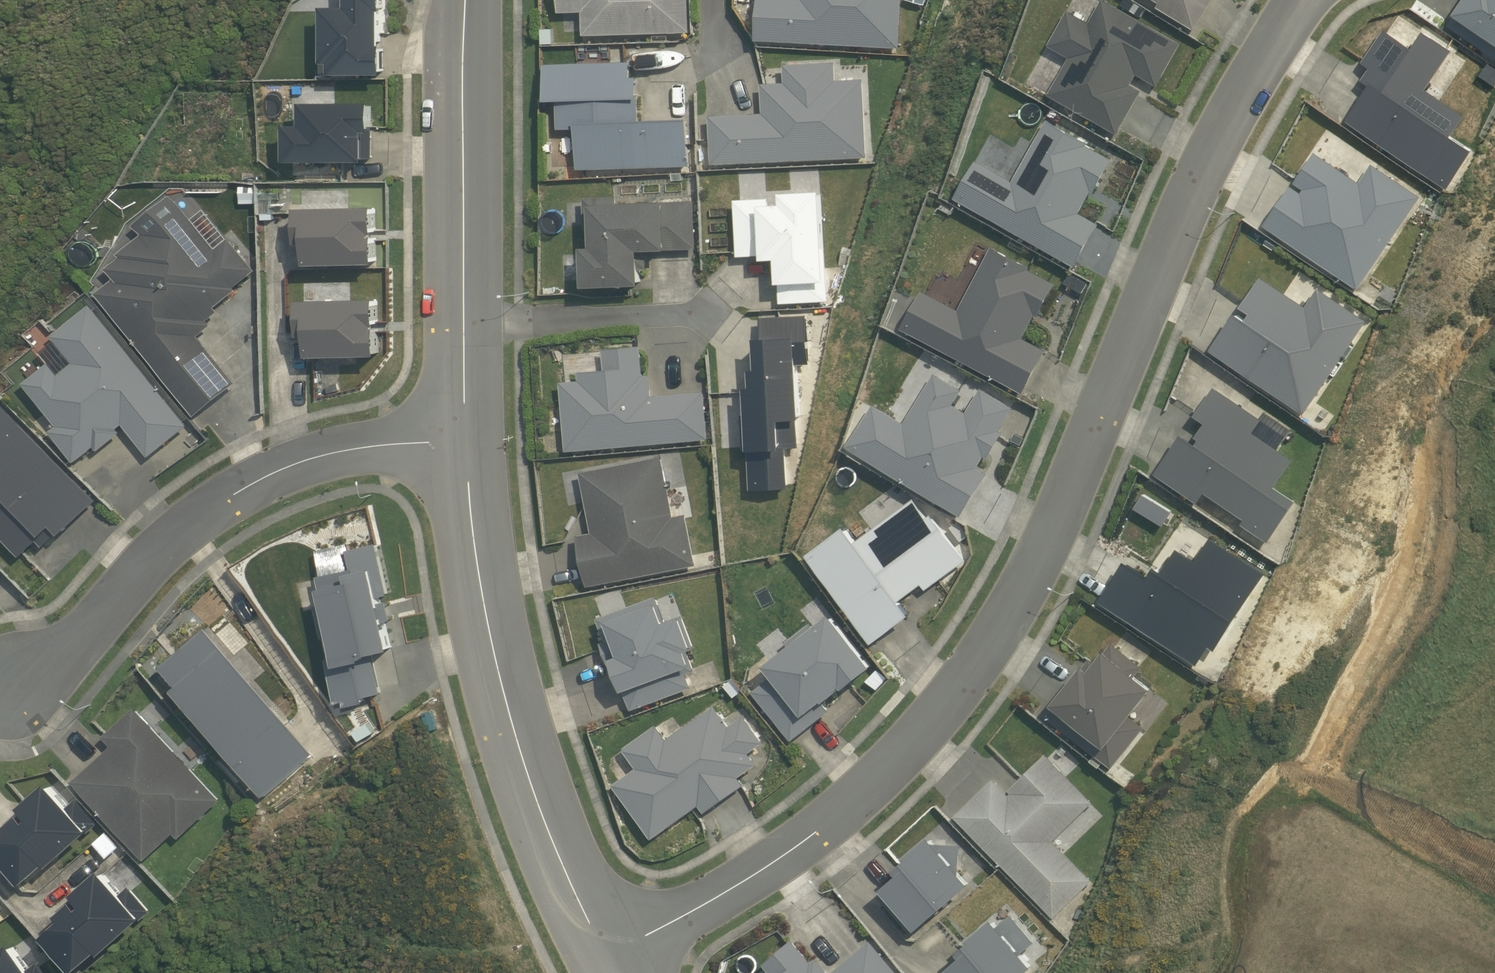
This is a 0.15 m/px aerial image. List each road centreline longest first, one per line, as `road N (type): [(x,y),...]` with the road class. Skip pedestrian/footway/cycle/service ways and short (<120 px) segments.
road 1 (residential): [(604,957),(774,862),(858,794),(934,717),(1021,591),(1183,210),(1251,77),(1305,0)]
road 2 (residential): [(466,440),(345,450),(245,488),(167,542),(69,653),(11,689)]
road 3 (tertiary): [(604,957),(511,719),(479,574),(466,440)]
road 4 (tertiary): [(466,440),(466,0)]

